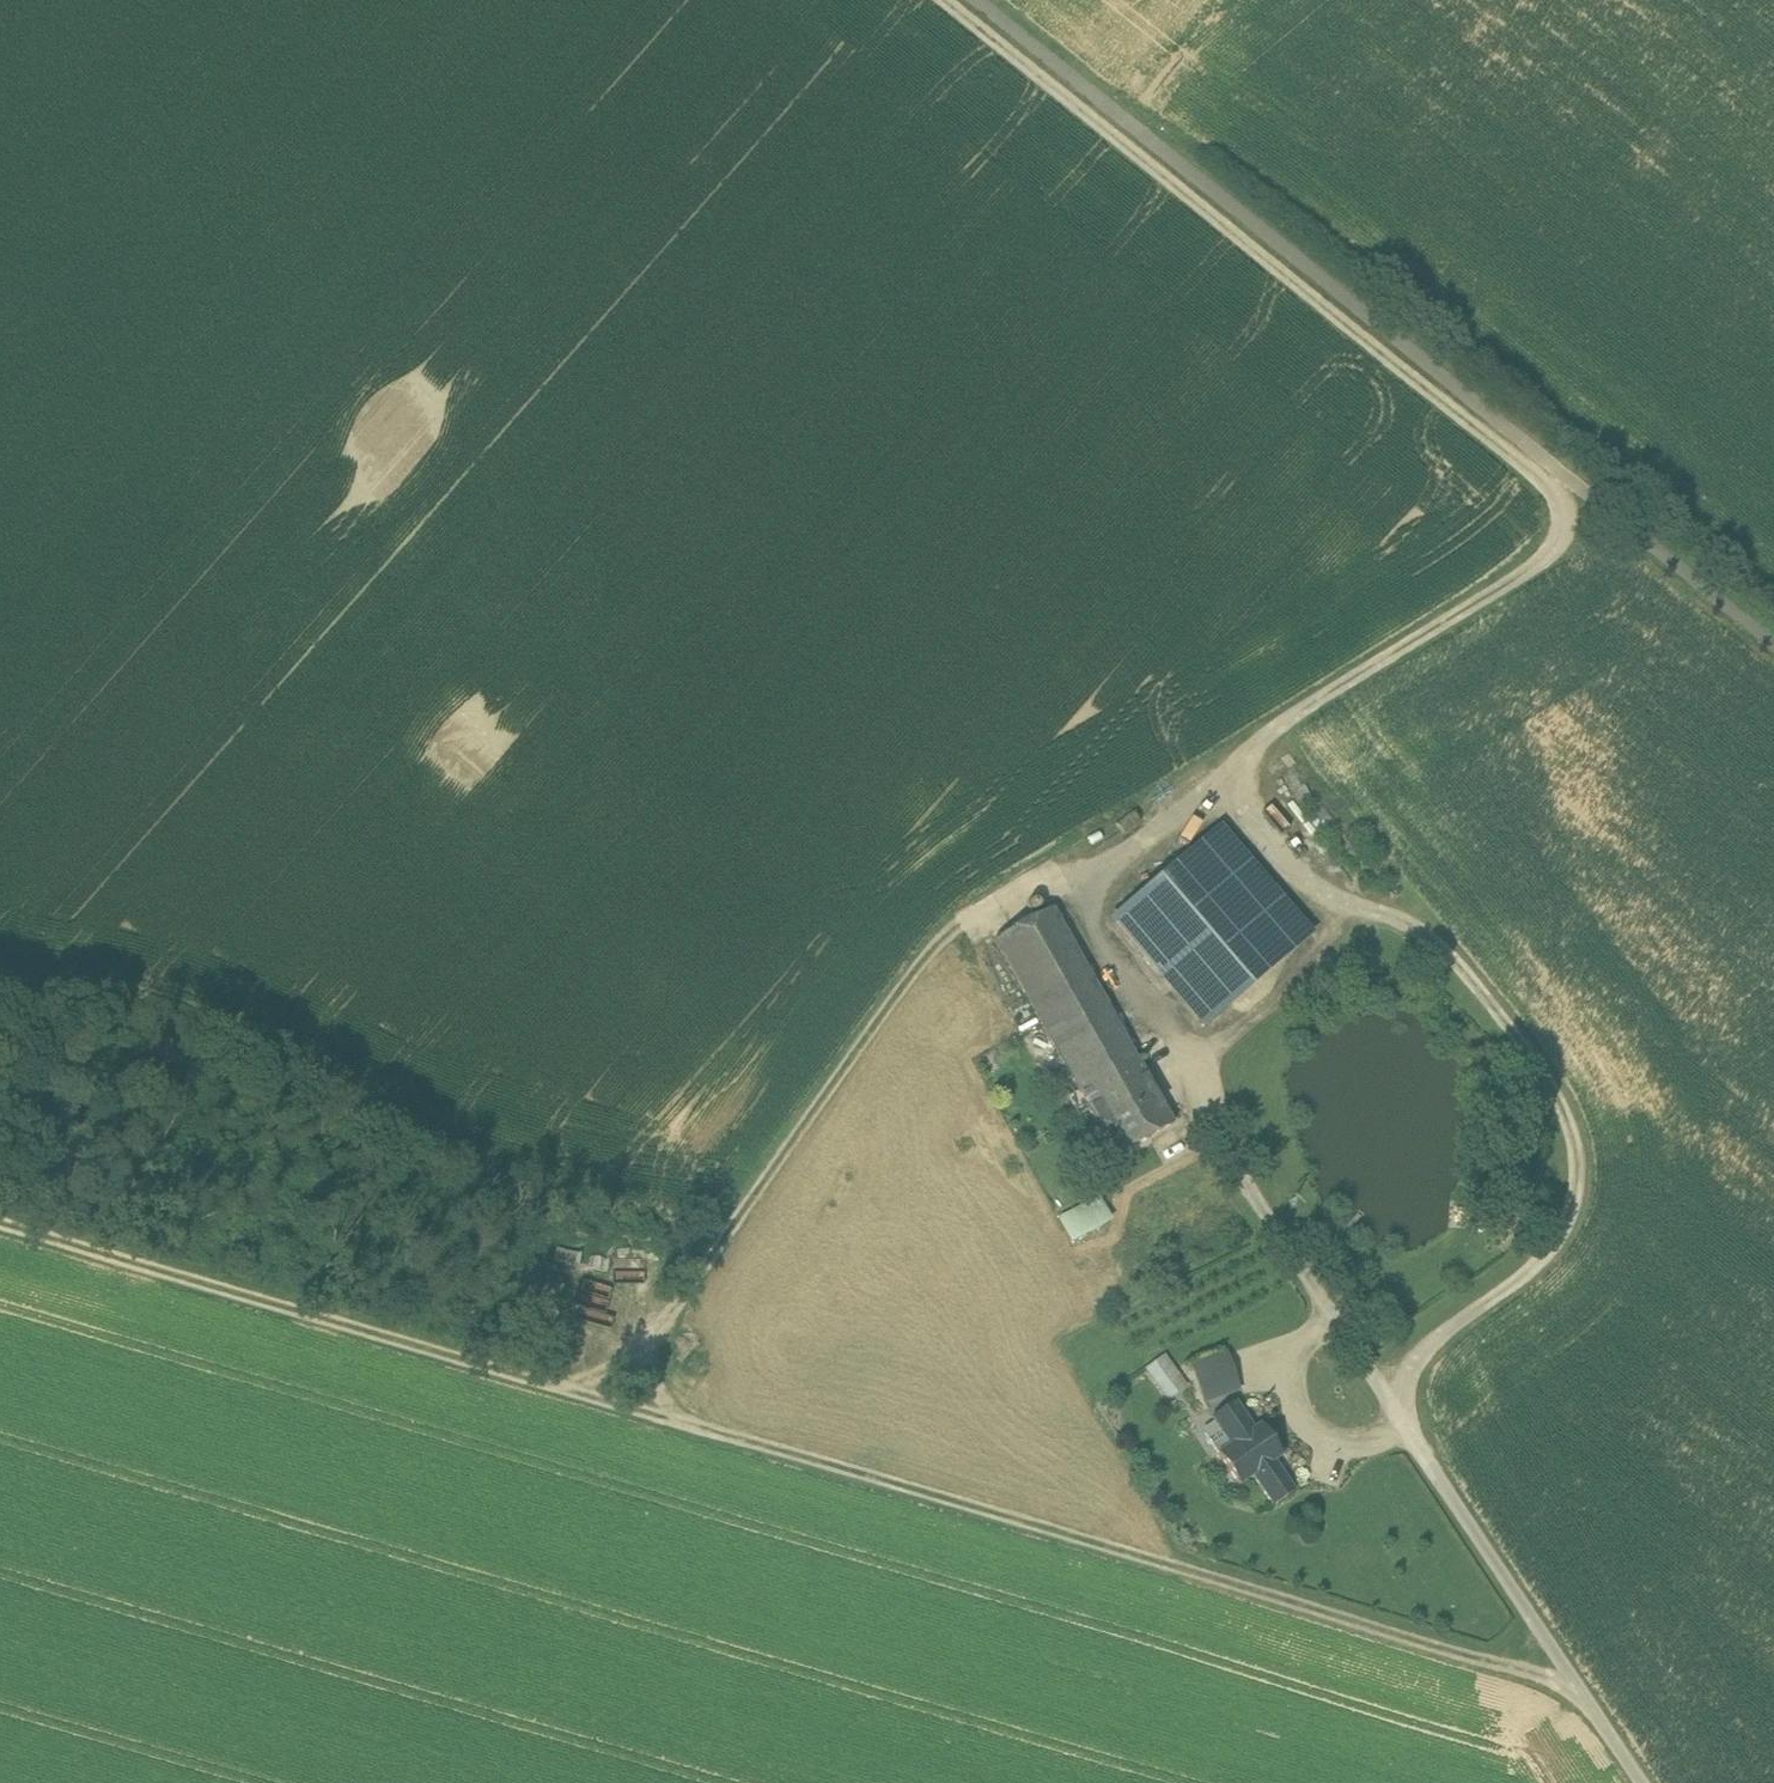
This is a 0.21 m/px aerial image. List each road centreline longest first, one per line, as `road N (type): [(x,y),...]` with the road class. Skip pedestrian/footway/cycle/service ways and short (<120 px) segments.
road 1 (track): [(1576,1682),(0,1215)]
road 2 (track): [(961,0),(1567,493),(1563,545),(1266,730),(1218,790)]
road 3 (track): [(1381,1390),(1559,1250),(1591,1184),(1564,1094),(1529,1046),(1405,915),(1329,894),(1218,790)]
road 4 (unclassified): [(1644,1782),(1214,1131)]
road 5 (track): [(626,1404),(675,1301),(950,928),(1040,879),(1070,881)]
road 6 (track): [(1214,1131),(1070,881),(1218,790)]

